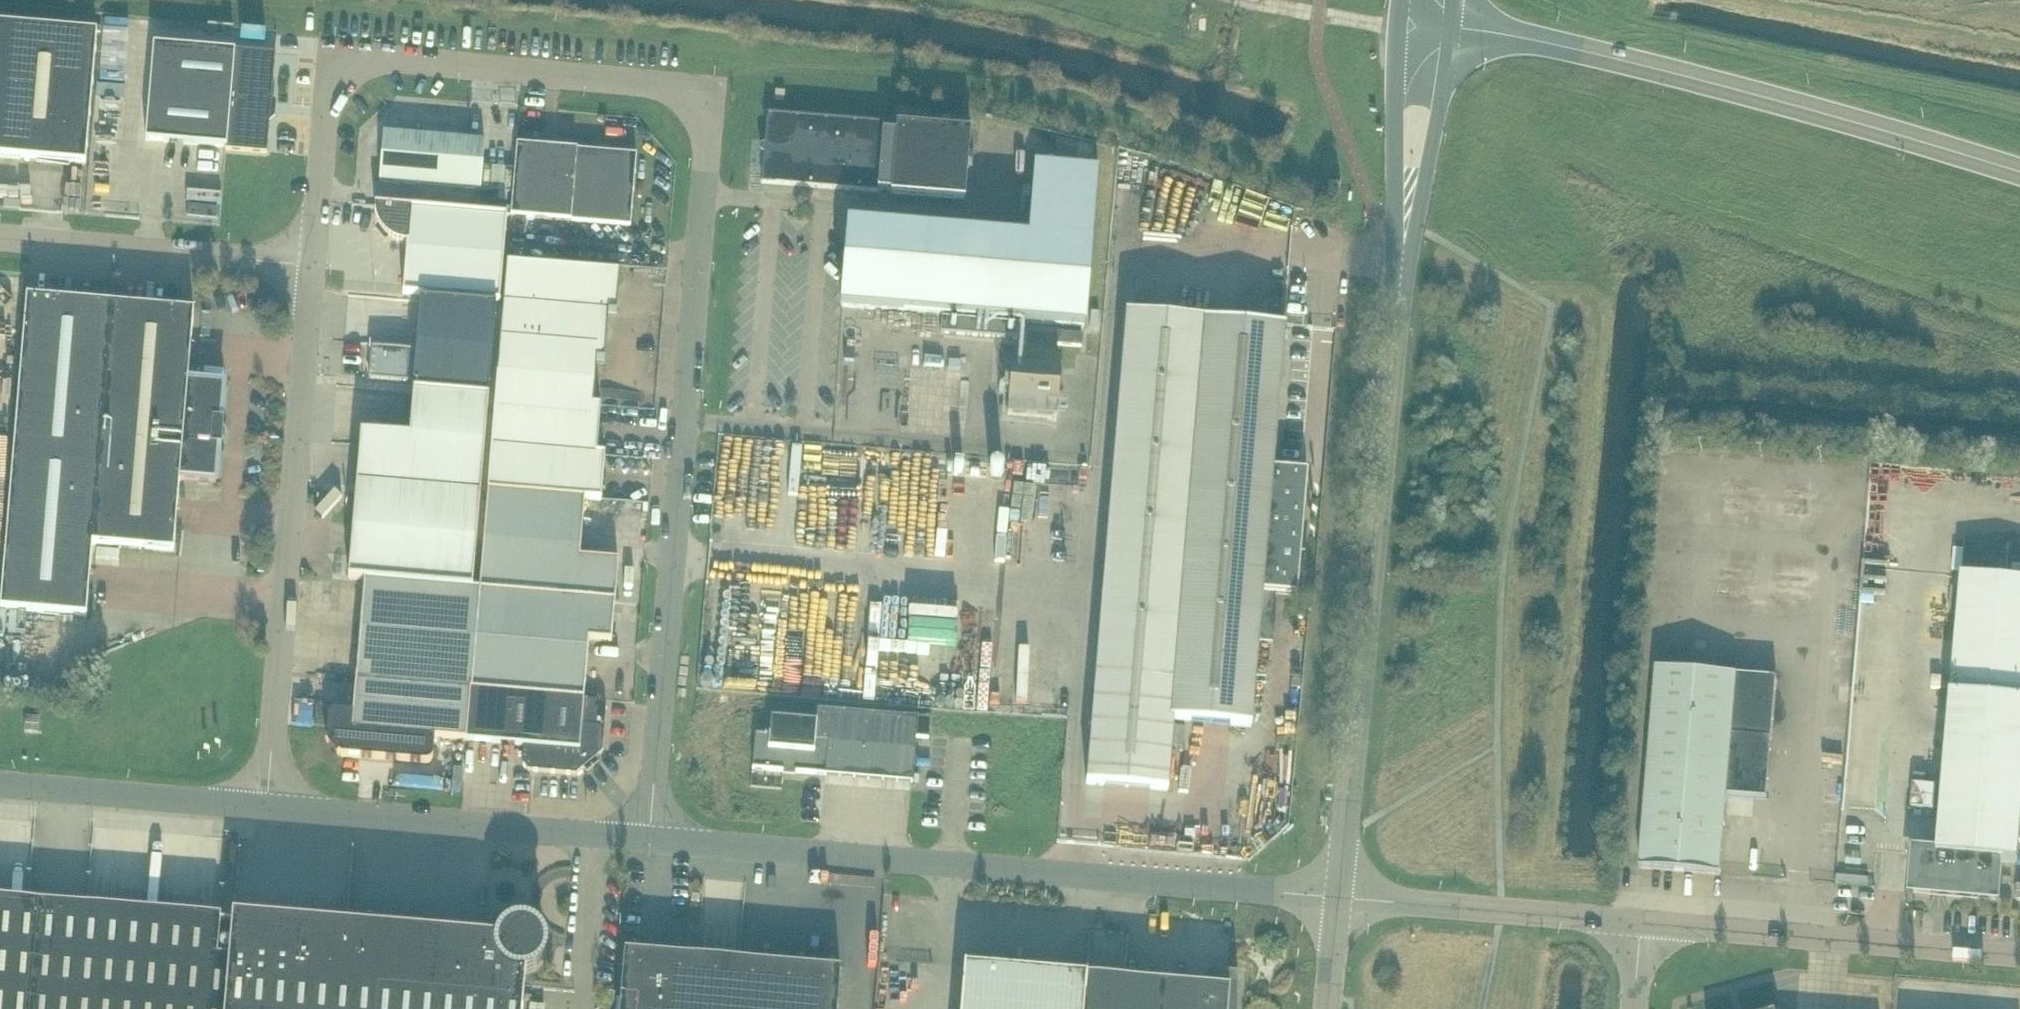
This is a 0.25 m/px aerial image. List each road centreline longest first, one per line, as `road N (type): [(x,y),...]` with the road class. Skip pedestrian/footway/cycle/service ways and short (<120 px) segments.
road 1 (unclassified): [(651,840),(708,95),(329,60)]
road 2 (unclassified): [(1341,899),(651,840)]
road 3 (unclassified): [(1401,281),(1341,899)]
road 4 (unclassified): [(2019,175),(1574,49),(1428,25)]
road 5 (unclassified): [(272,809),(311,270)]
road 6 (unclassified): [(651,840),(272,809)]
road 7 (unclassified): [(2019,958),(1643,927)]
road 8 (unclassified): [(311,270),(0,242)]
road 9 (unclassified): [(1643,927),(1341,899)]
road 10 (unclassified): [(272,809),(0,787)]
road 11 (unclassified): [(1401,281),(1428,25)]
road 12 (unclassified): [(311,270),(329,60)]

